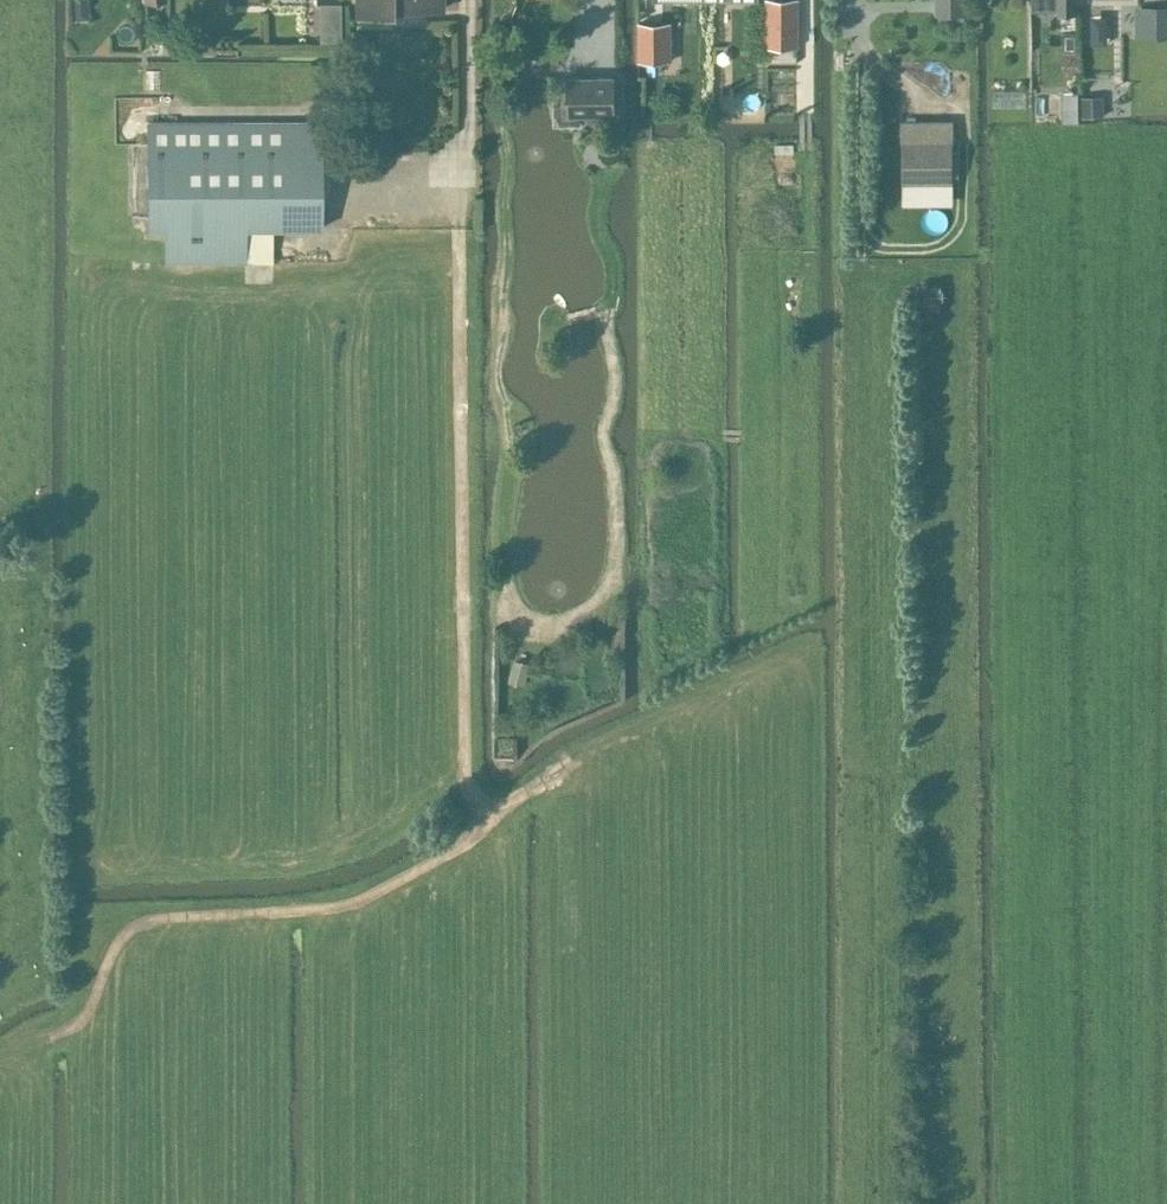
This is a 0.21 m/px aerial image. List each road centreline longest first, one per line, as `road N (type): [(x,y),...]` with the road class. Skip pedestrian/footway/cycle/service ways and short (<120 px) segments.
road 1 (track): [(57,1037),(90,1012),(129,931),(170,918),(341,907),(460,846),(486,819),(470,783),(465,741),(461,229)]

